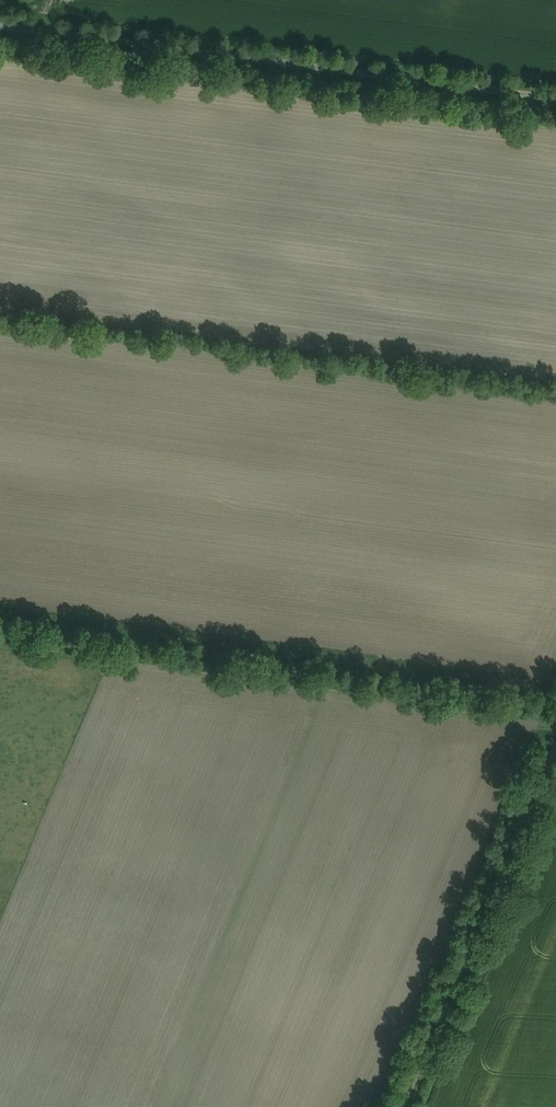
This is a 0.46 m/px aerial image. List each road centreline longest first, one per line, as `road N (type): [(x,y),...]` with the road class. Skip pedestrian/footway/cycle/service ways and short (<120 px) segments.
road 1 (track): [(555,97),(0,26)]
road 2 (track): [(555,755),(406,1106)]

